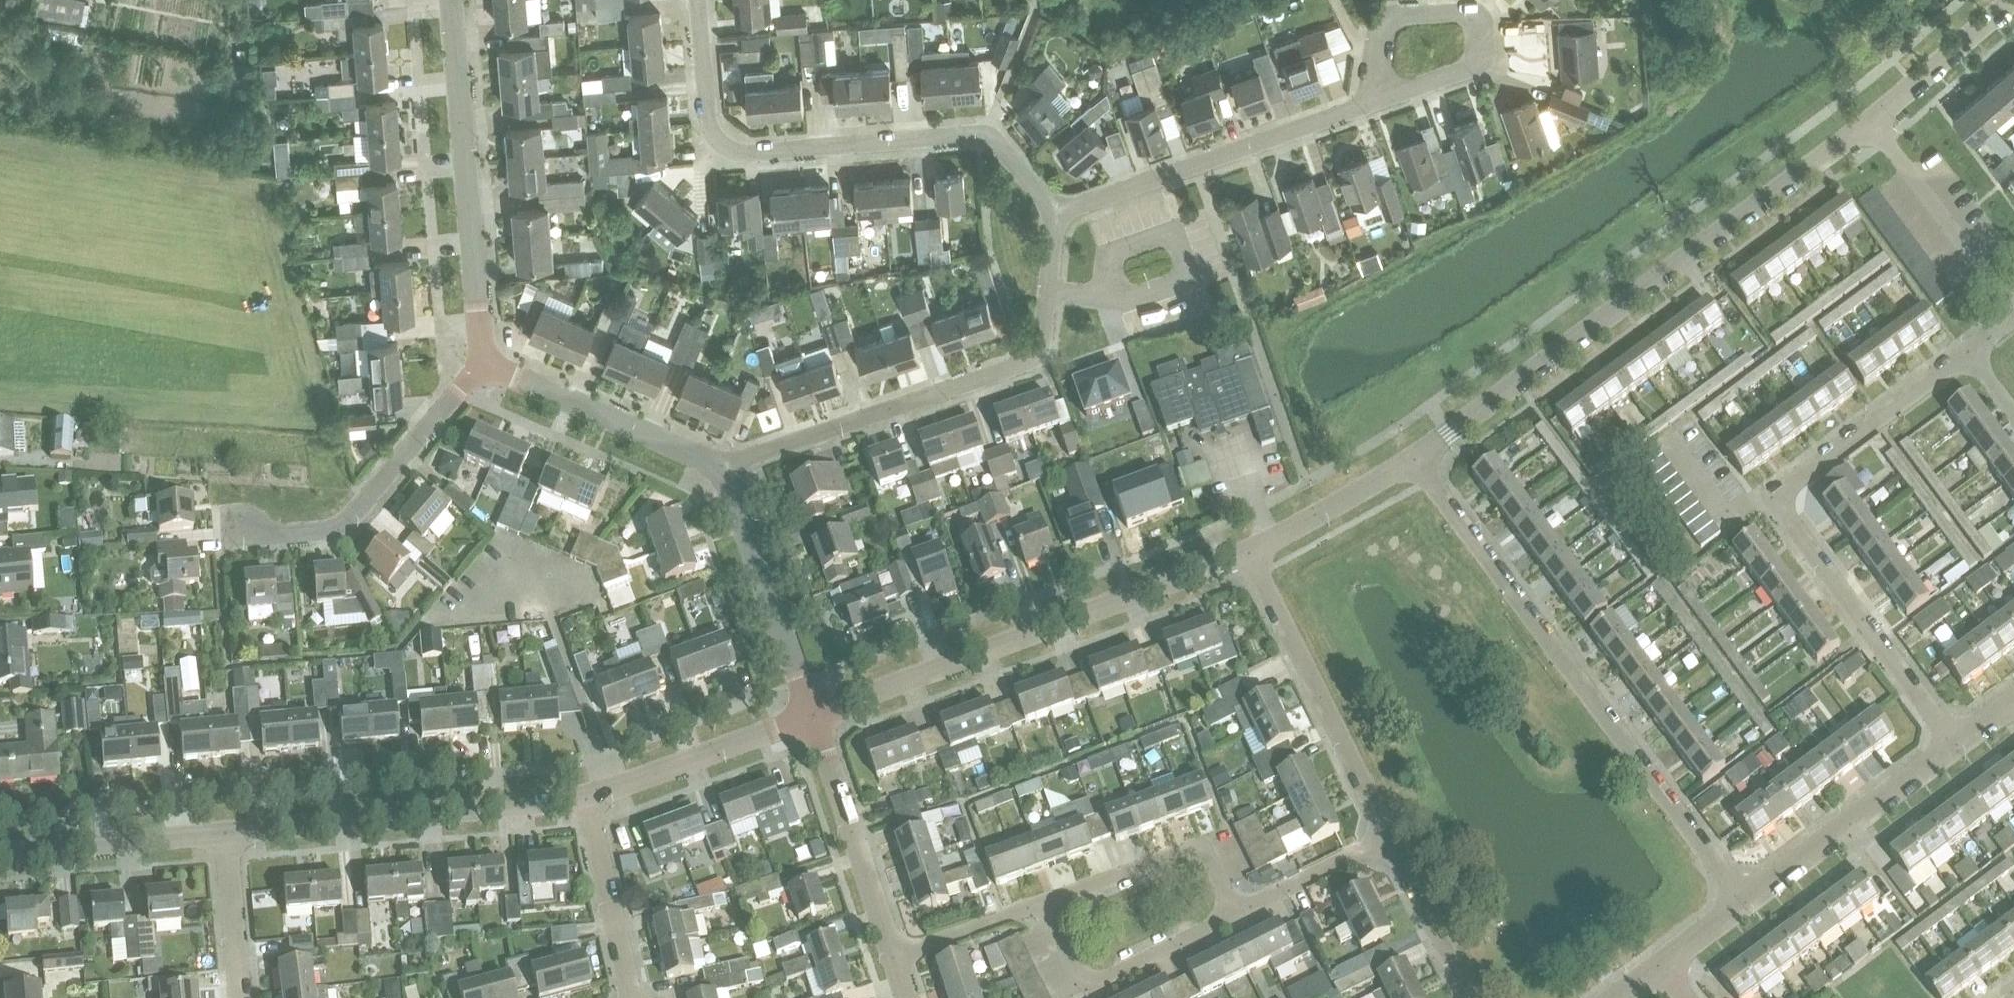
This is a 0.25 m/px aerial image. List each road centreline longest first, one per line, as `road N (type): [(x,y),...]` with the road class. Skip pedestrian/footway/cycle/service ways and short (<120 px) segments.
road 1 (residential): [(1414,462),(1878,122)]
road 2 (residential): [(1743,905),(1414,462)]
road 3 (residential): [(1956,742),(1788,512),(1787,493),(1974,356)]
road 4 (residential): [(1062,212),(997,141),(982,136),(754,157),(731,150),(710,128),(699,0)]
road 5 (residential): [(733,472),(1050,354),(1062,212)]
road 6 (residential): [(819,715),(1251,552)]
road 7 (residential): [(488,367),(459,0)]
road 8 (residential): [(234,837),(585,803)]
road 9 (residential): [(1378,100),(1062,212)]
road 10 (residential): [(1394,840),(1251,552)]
road 11 (residential): [(243,539),(341,531),(361,520),(488,367)]
road 12 (residential): [(1743,905),(1956,742)]
road 13 (residential): [(488,367),(733,472)]
road 14 (residential): [(819,715),(733,472)]
road 15 (residential): [(901,958),(819,715)]
road 16 (residential): [(1054,907),(1085,974),(1104,984),(1246,913)]
road 17 (residential): [(585,803),(609,782),(819,715)]
road 18 (residential): [(1246,913),(1209,851),(1054,907)]
road 19 (residential): [(0,855),(234,837)]
road 20 (residential): [(2013,305),(1878,122)]
road 21 (residential): [(1378,100),(1388,24),(1396,16),(1473,13),(1481,21),(1481,66)]
road 22 (residential): [(641,997),(585,803)]
road 23 (residential): [(1251,552),(1414,462)]
road 24 (residential): [(1878,122),(2013,1)]
road 25 (residential): [(1473,997),(1394,840)]
road 26 (residential): [(1246,913),(1394,840)]
road 27 (residential): [(901,958),(1054,907)]
road 28 (residential): [(249,997),(234,837)]

